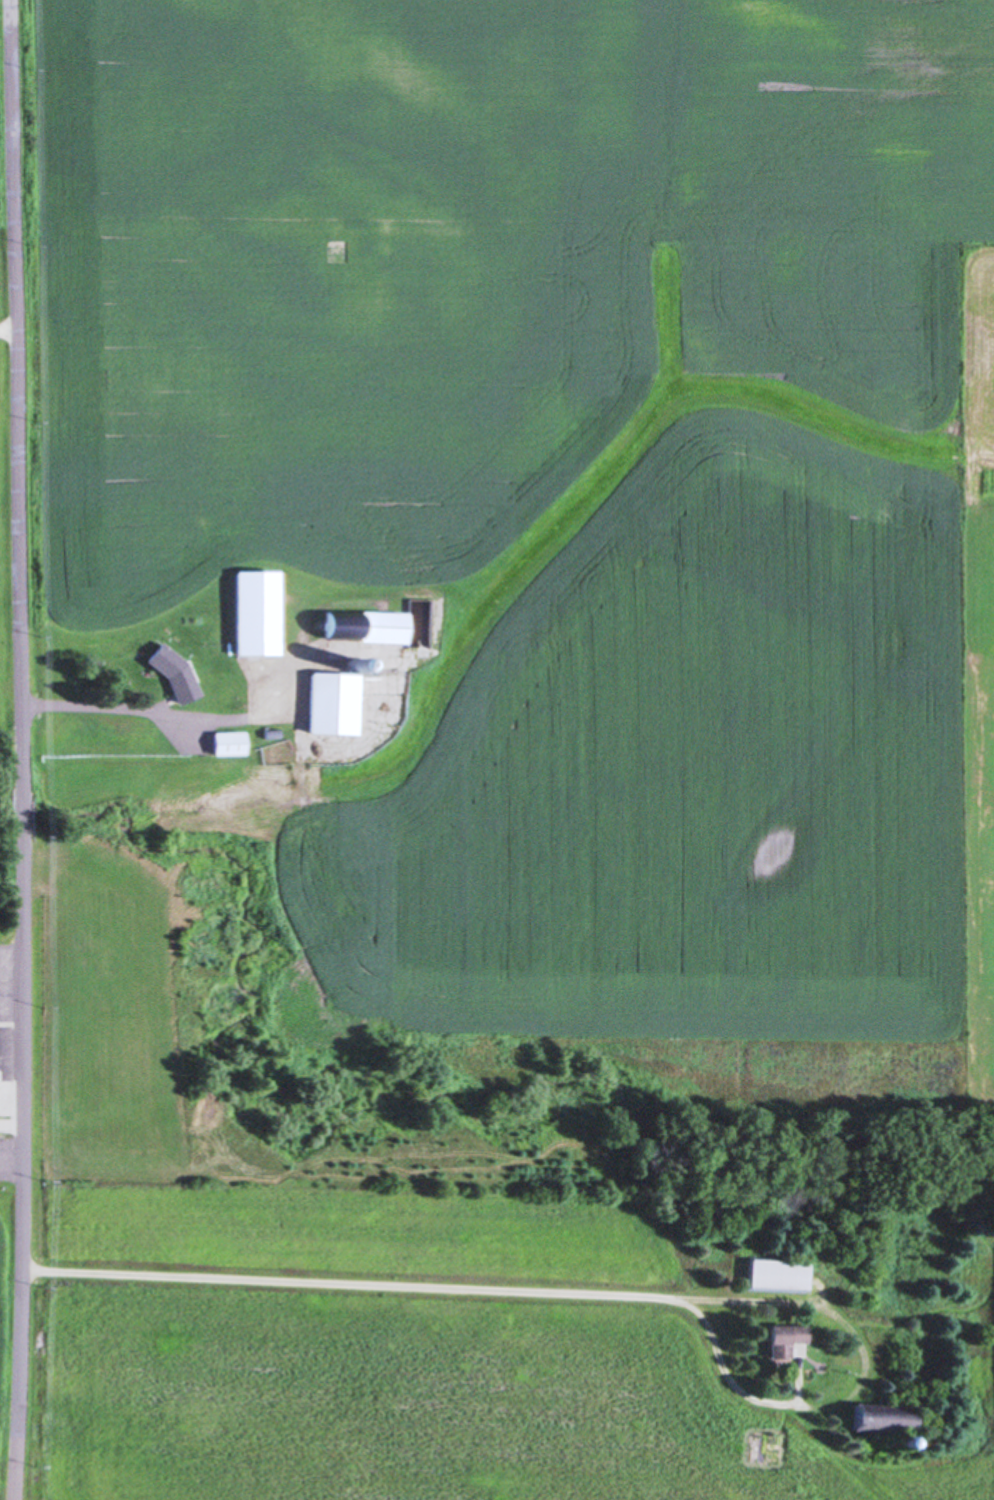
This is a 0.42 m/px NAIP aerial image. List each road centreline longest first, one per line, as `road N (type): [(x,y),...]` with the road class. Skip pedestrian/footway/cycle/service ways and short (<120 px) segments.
road 1 (residential): [(15,1499),(24,1164),(11,0)]

